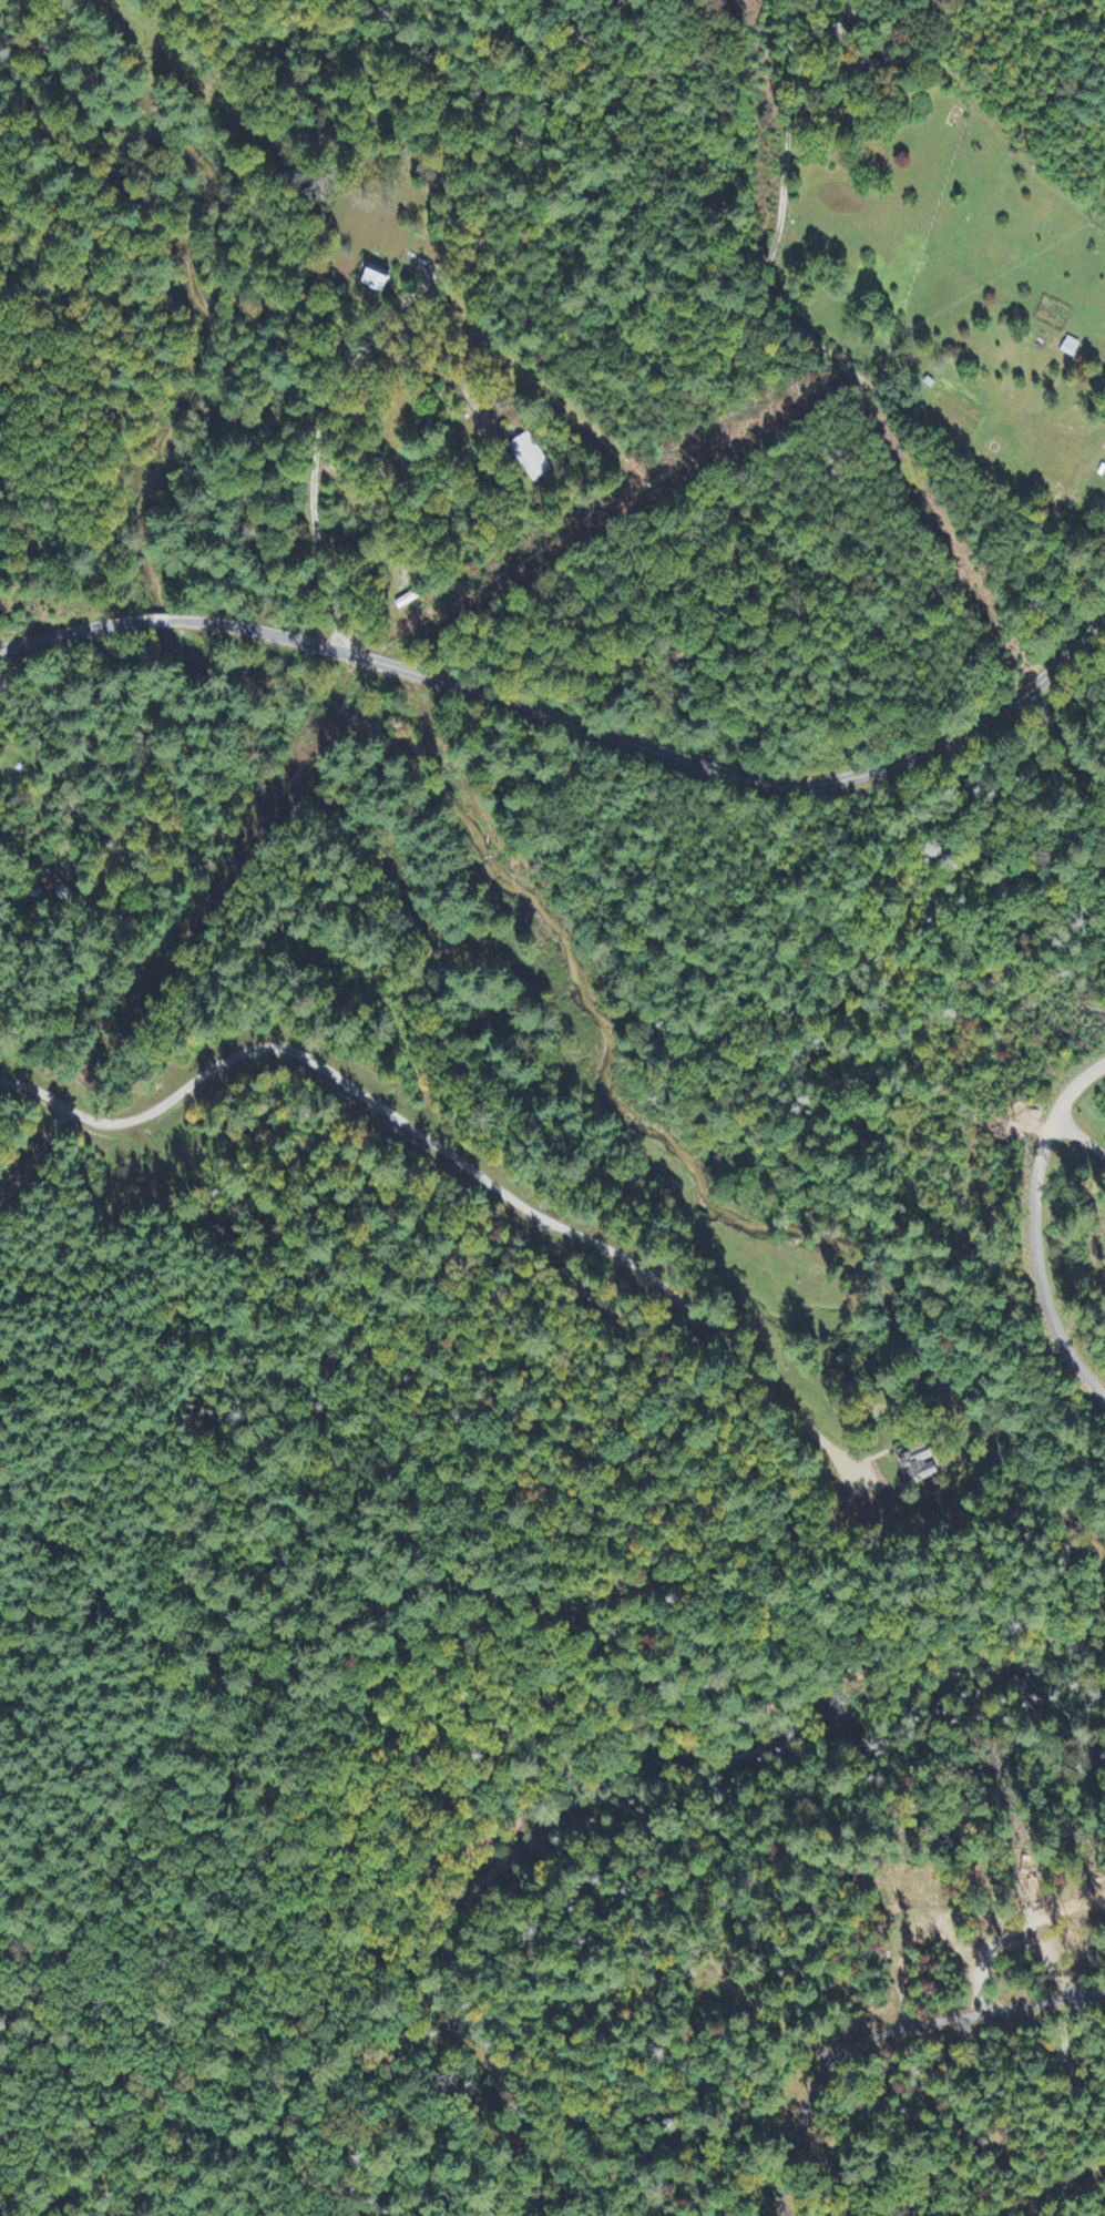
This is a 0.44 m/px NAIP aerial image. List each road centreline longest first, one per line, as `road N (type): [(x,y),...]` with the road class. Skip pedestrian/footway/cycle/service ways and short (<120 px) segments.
road 1 (residential): [(122,625),(183,615),(336,644),(678,763),(828,787),(951,746),(1104,626)]
road 2 (residential): [(1104,1063),(1065,1094),(1047,1132),(1033,1239),(1055,1332),(1104,1397)]
road 3 (residential): [(0,647),(122,625)]

